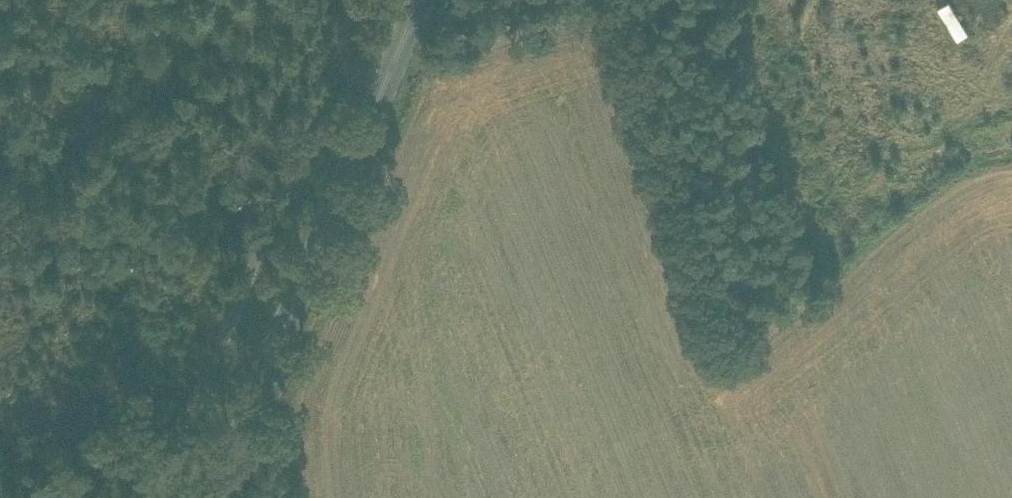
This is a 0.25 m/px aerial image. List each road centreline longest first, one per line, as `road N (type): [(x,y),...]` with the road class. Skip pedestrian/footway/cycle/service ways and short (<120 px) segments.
road 1 (primary): [(214,497),(420,0)]

